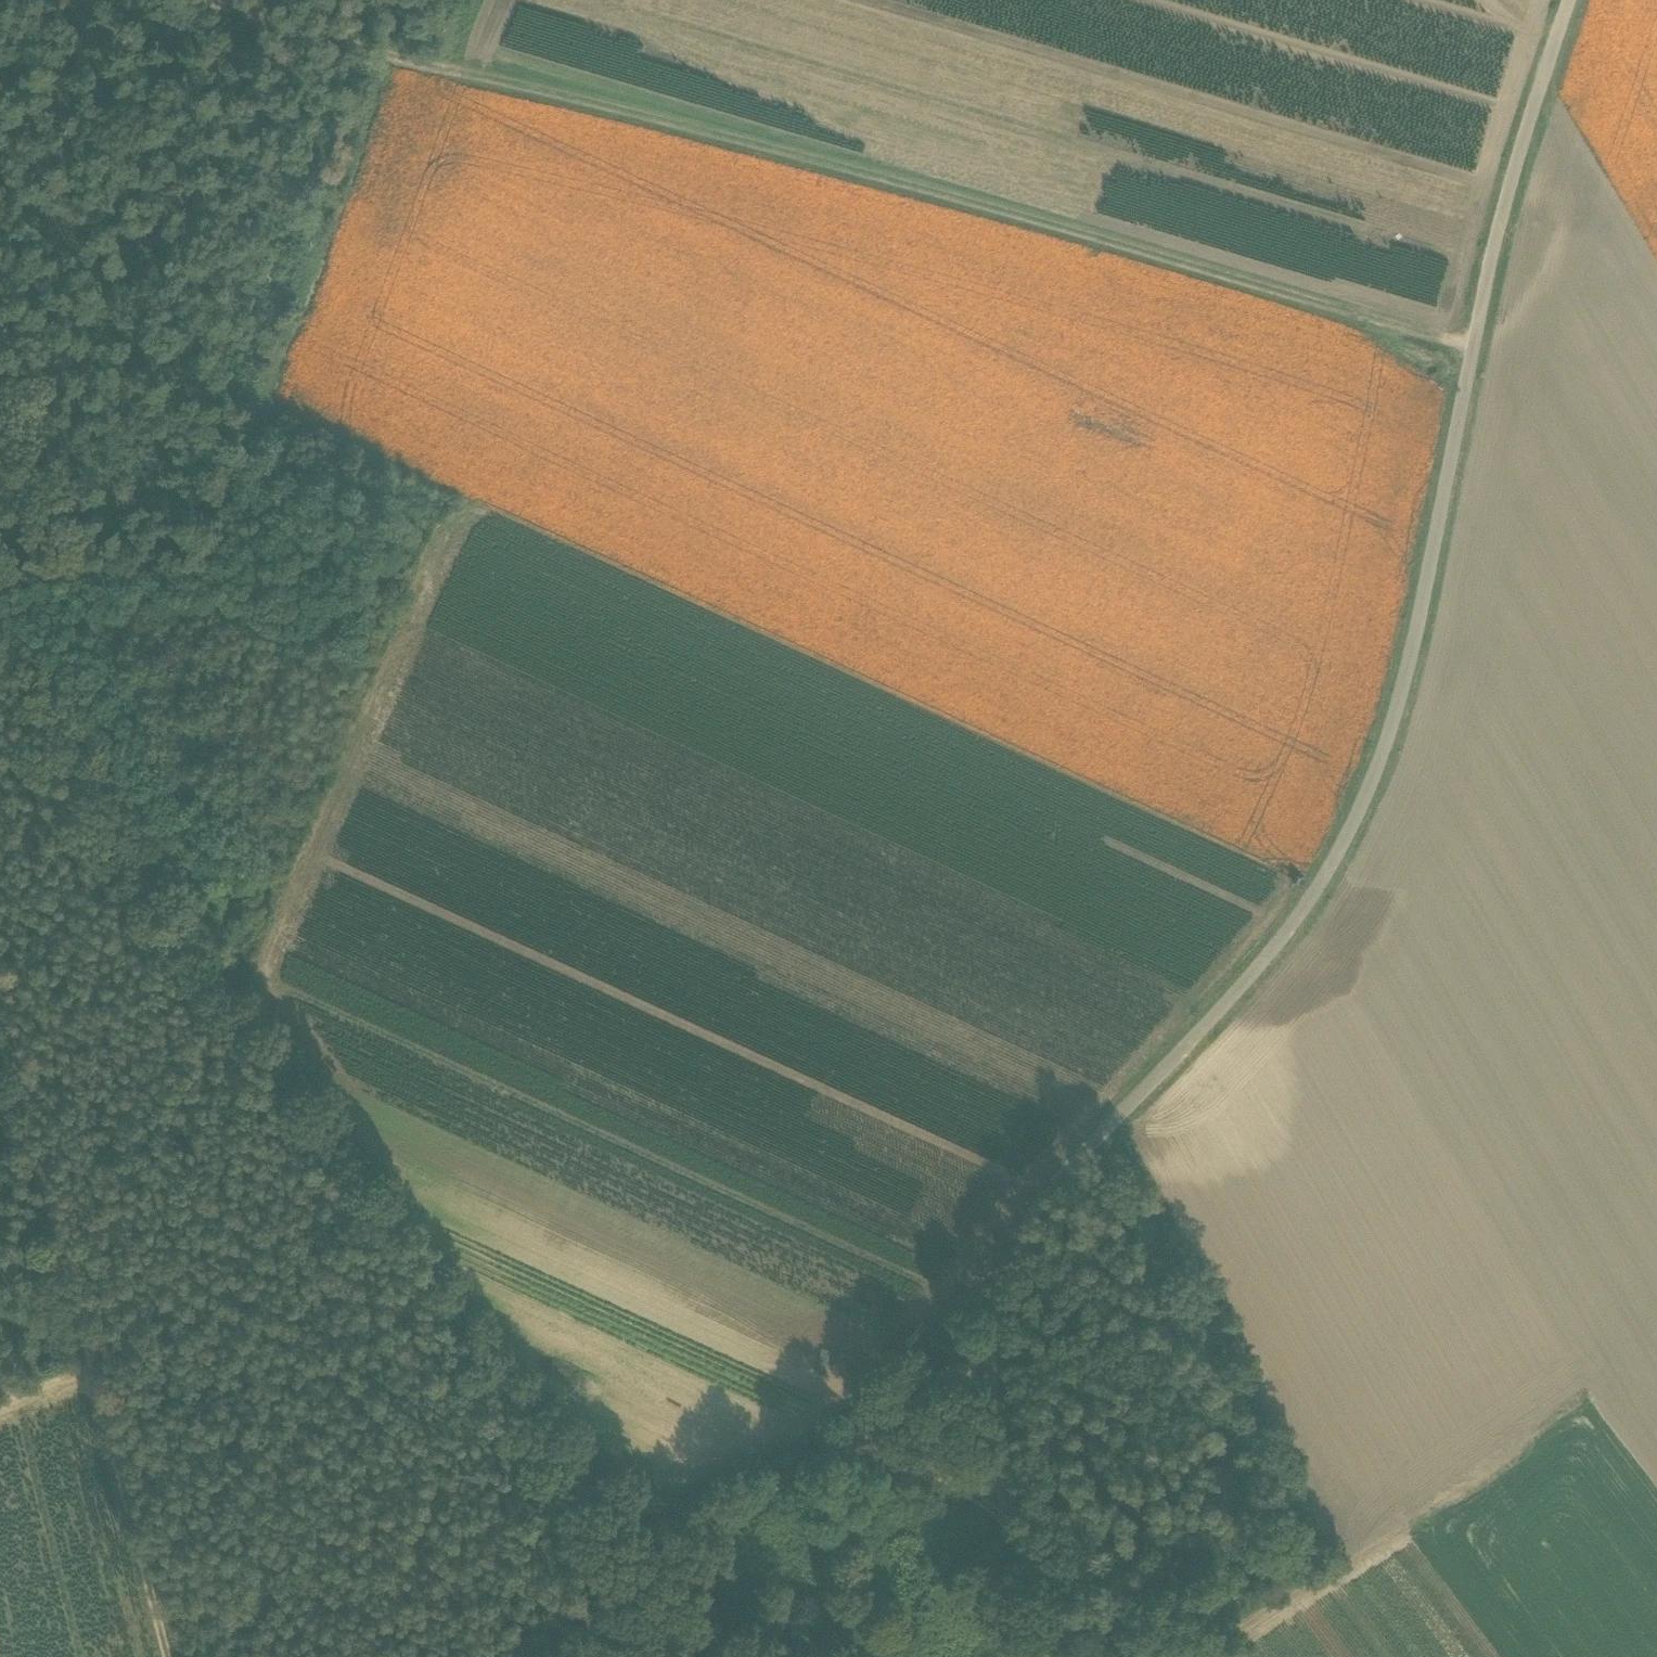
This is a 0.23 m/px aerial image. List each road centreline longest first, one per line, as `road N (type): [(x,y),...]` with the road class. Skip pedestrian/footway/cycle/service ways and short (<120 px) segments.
road 1 (unclassified): [(1053,1656),(993,1423),(990,1358),(1001,1284),(1030,1217),(1252,975),(1328,873),(1365,802),(1400,704),(1508,187),(1569,0)]
road 2 (track): [(1475,345),(197,0)]
road 3 (track): [(660,1562),(631,1515),(589,1485),(489,1359),(432,1307),(0,648)]
road 4 (track): [(0,978),(176,1656)]
road 5 (track): [(851,1440),(660,1562)]
road 6 (track): [(1007,1501),(851,1440)]
road 7 (track): [(990,1358),(851,1440)]
road 8 (track): [(574,1656),(660,1562)]

